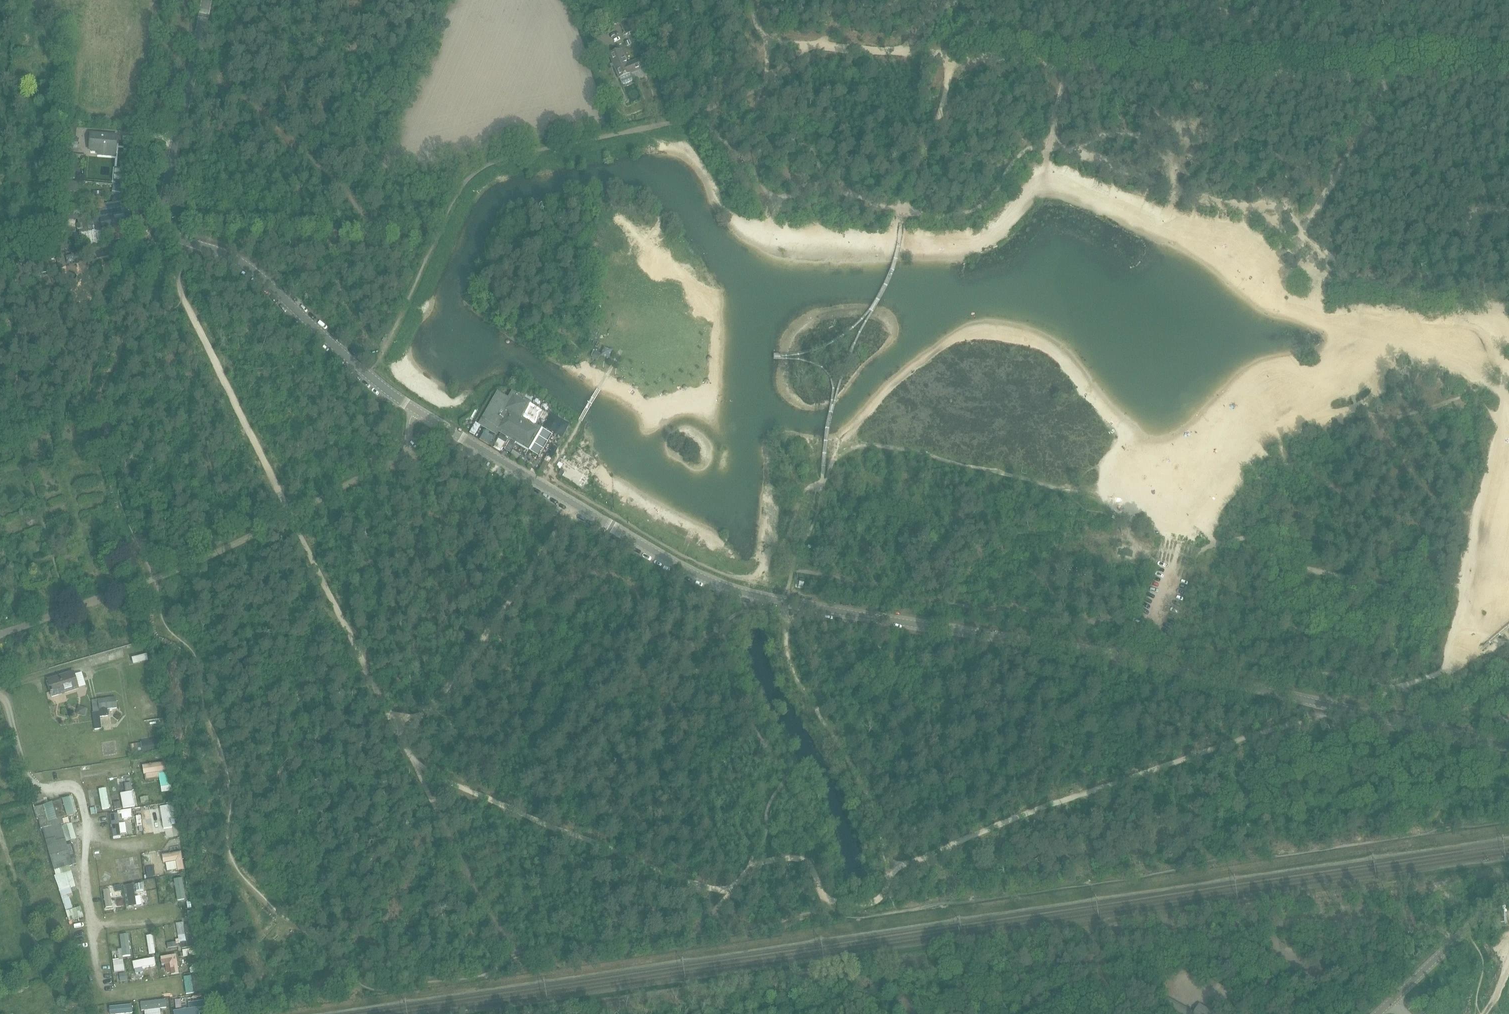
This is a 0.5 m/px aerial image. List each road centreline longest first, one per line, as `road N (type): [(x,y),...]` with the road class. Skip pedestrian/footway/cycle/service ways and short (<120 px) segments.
road 1 (tertiary): [(1508,746),(1171,665),(752,597),(684,572),(429,420),(255,276),(219,251),(168,232),(161,217),(206,0)]
road 2 (tertiary): [(1377,1013),(1508,888)]

